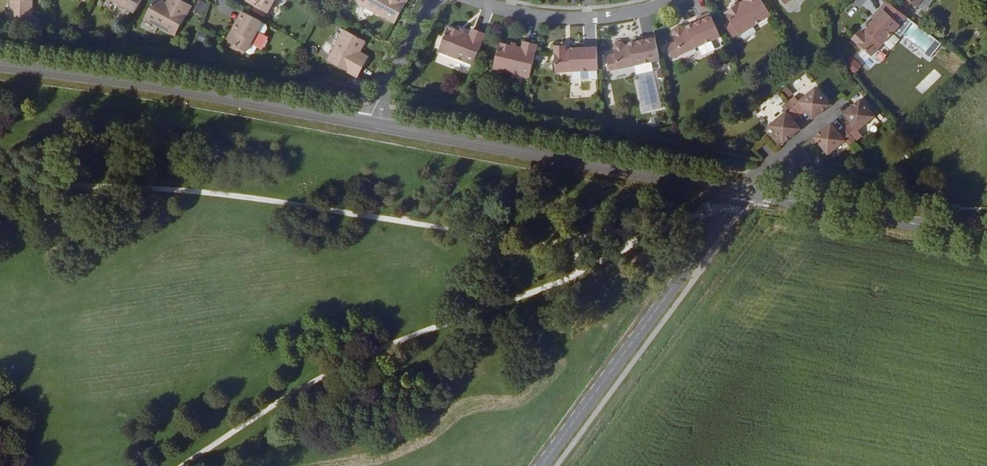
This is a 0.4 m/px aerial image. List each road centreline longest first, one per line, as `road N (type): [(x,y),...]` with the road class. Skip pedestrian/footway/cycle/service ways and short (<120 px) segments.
road 1 (secondary): [(736,192),(366,124)]
road 2 (secondary): [(366,124),(0,68)]
road 3 (unclassified): [(736,192),(541,465)]
road 4 (secondary): [(986,239),(736,192)]
road 5 (residential): [(472,0),(534,17),(607,18),(673,0)]
road 6 (residential): [(366,124),(431,0)]
road 7 (residential): [(736,192),(841,106)]

